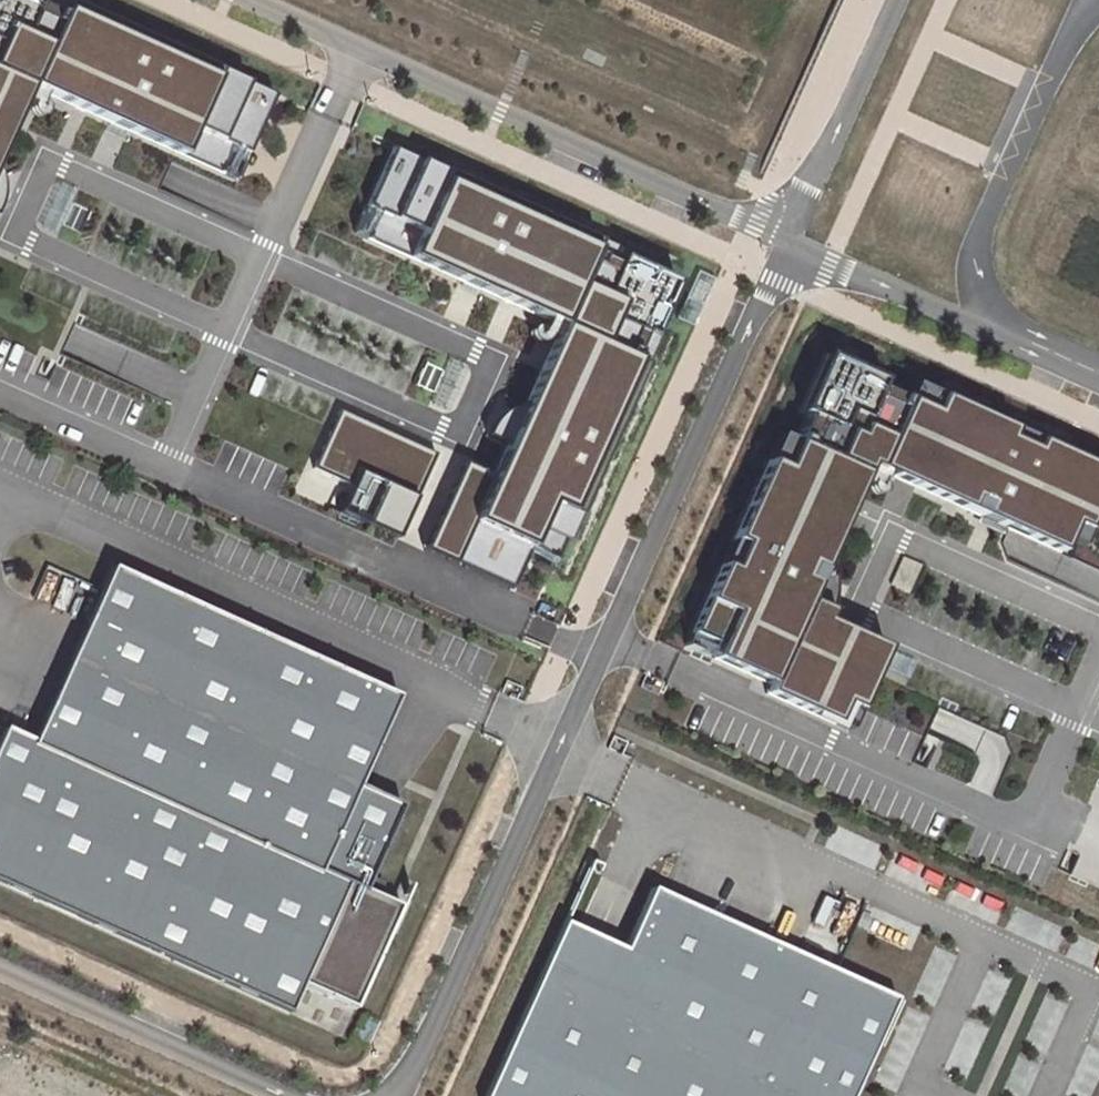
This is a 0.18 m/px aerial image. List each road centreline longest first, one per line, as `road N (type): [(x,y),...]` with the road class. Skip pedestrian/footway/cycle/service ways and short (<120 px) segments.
road 1 (unclassified): [(400,1095),(790,240)]
road 2 (unclassified): [(256,0),(790,240)]
road 3 (unclassified): [(1090,0),(974,245),(983,289),(1036,345)]
road 4 (residential): [(0,964),(297,1095)]
road 5 (unclassified): [(790,240),(828,263),(1036,345)]
road 6 (unclassified): [(790,240),(895,0)]

